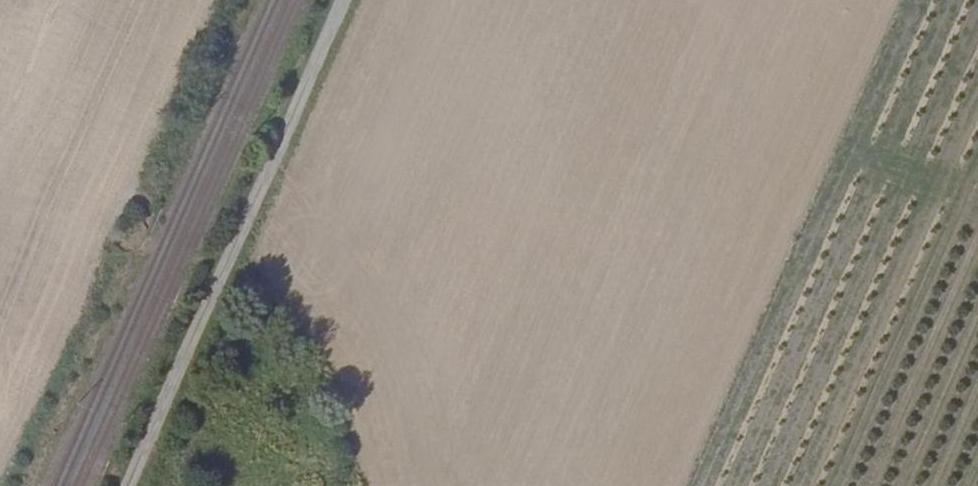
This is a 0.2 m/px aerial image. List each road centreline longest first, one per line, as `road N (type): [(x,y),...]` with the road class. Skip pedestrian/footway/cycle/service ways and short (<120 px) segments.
road 1 (track): [(128,485),(342,0)]

